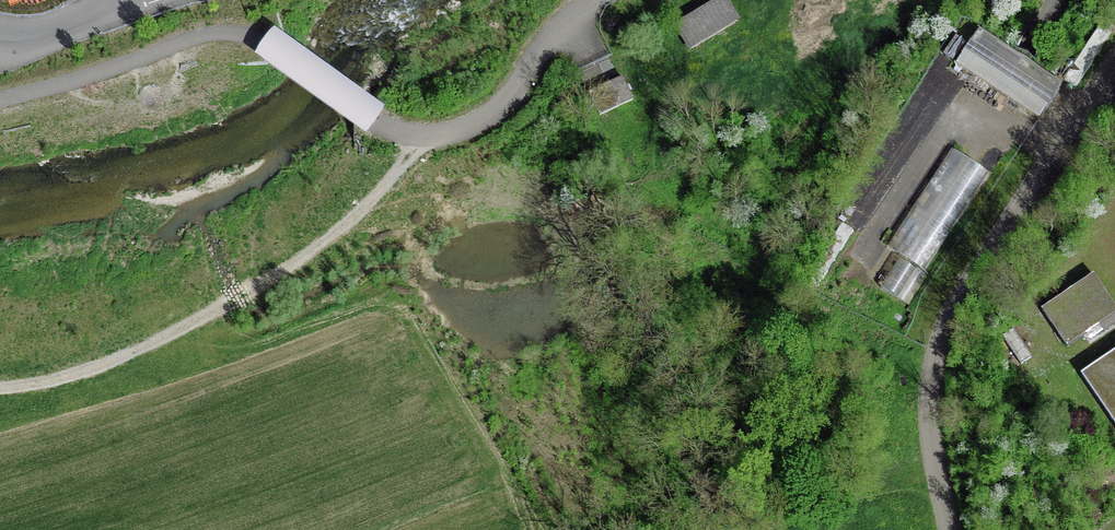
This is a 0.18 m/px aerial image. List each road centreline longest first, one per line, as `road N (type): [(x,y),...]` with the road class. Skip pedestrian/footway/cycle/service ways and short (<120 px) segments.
road 1 (unclassified): [(1114,58),(949,314),(928,391),(947,529)]
road 2 (track): [(0,100),(205,33),(262,41)]
road 3 (track): [(375,123),(262,41)]

